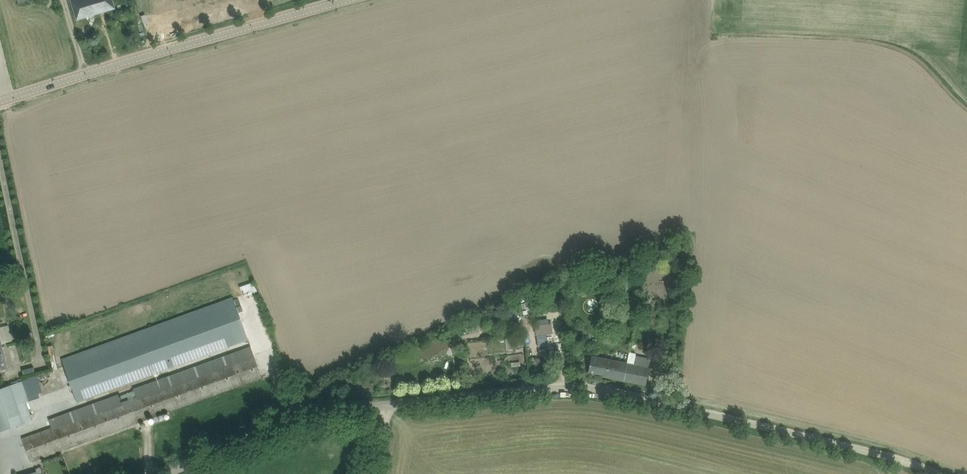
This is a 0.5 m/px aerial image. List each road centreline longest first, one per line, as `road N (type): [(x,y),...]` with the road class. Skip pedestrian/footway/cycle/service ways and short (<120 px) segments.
road 1 (unclassified): [(941,473),(667,403),(554,387),(307,414),(166,473)]
road 2 (tertiary): [(347,0),(0,101)]

